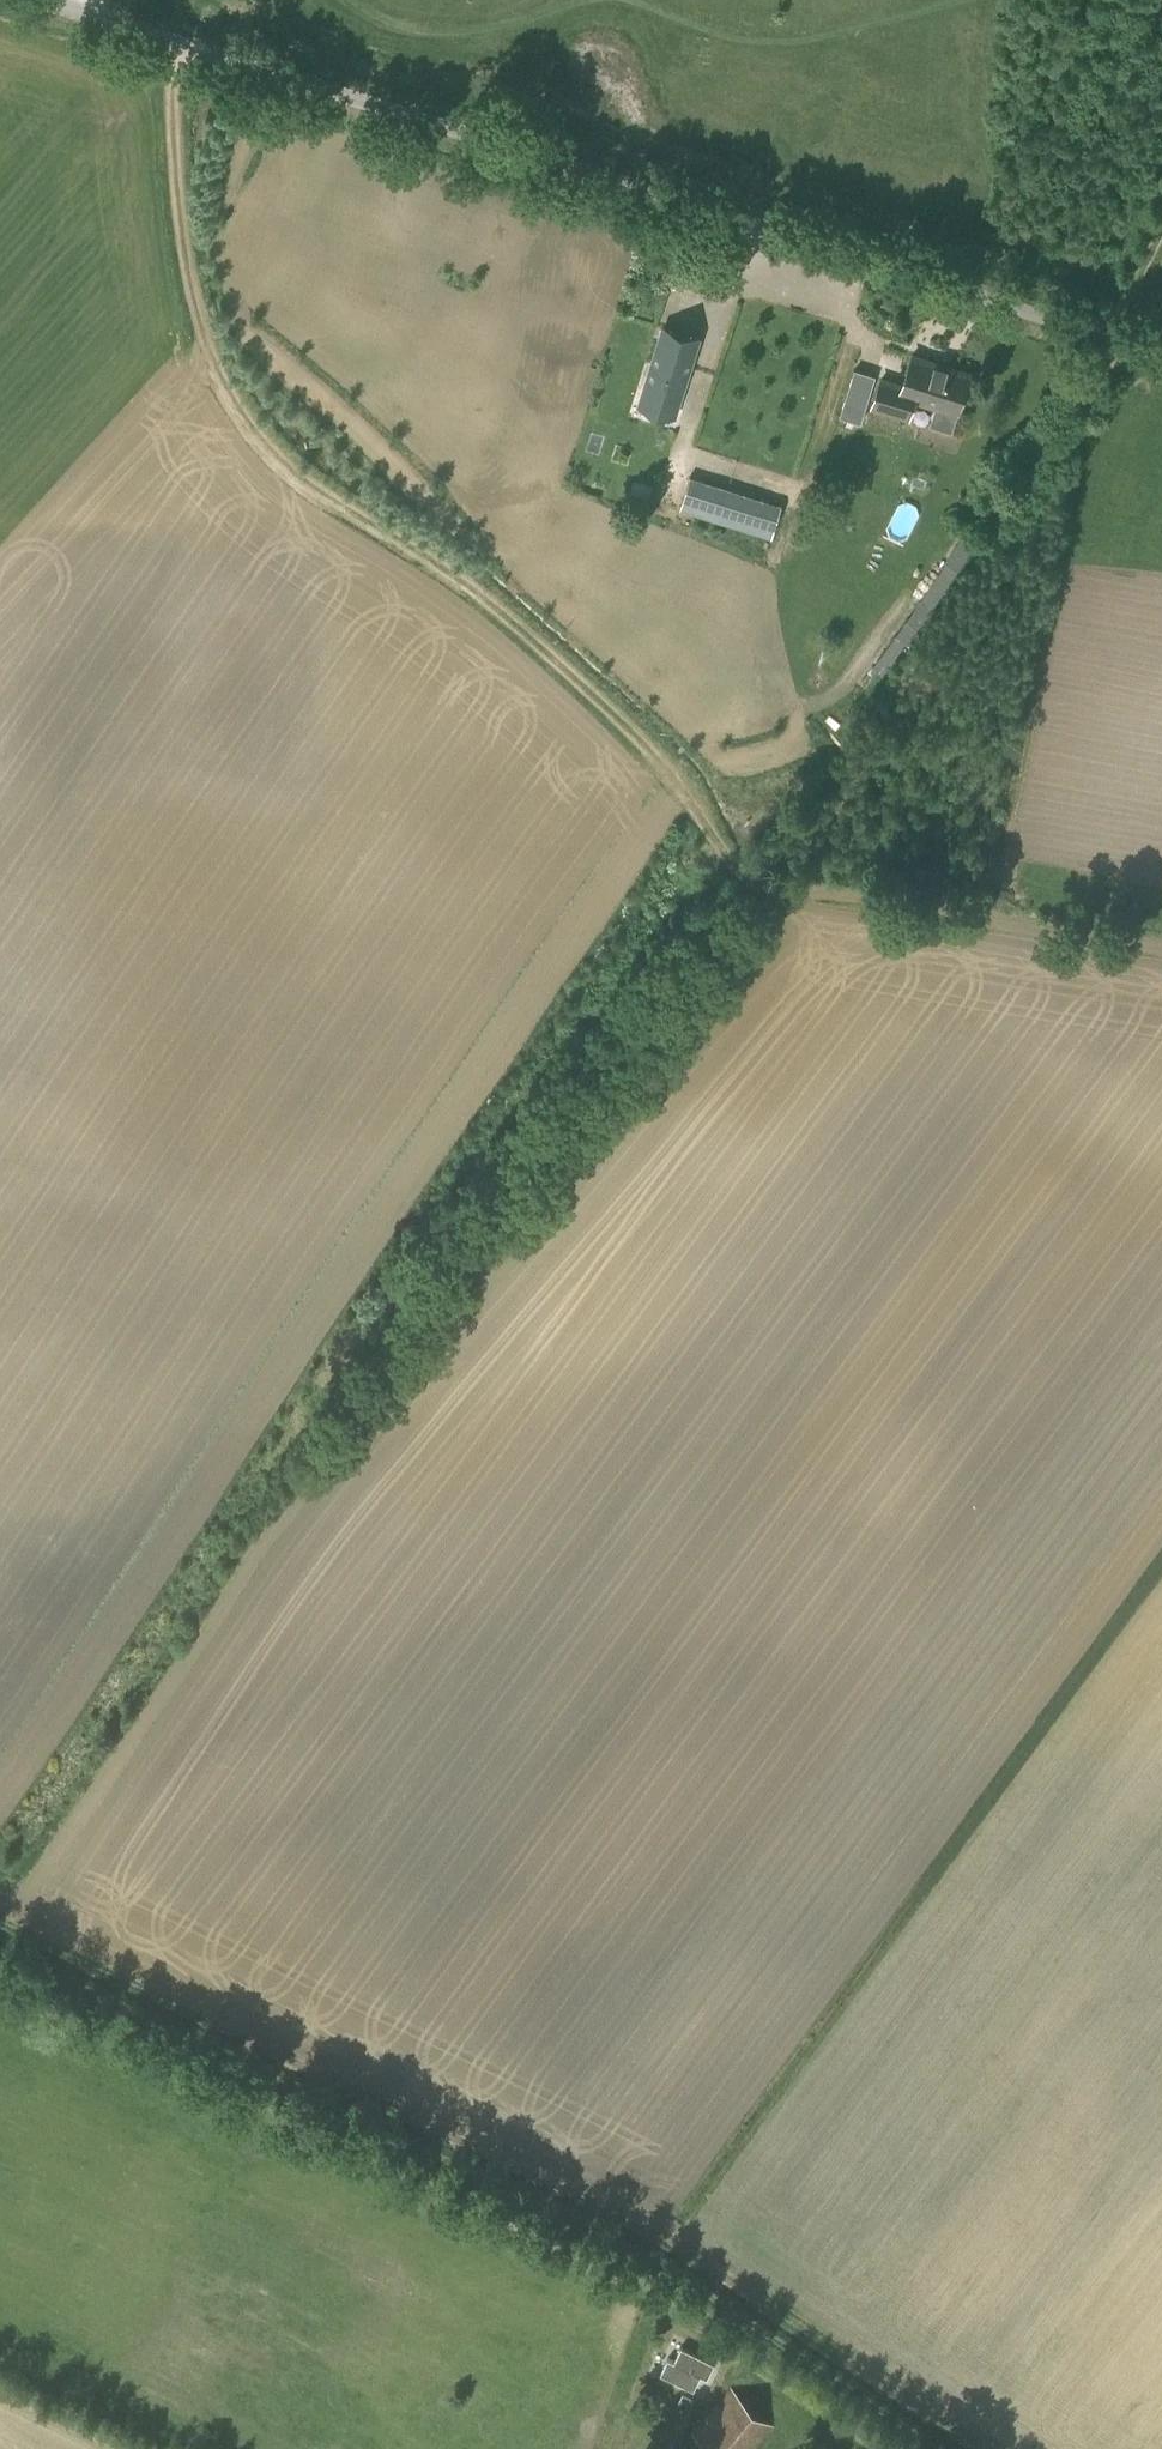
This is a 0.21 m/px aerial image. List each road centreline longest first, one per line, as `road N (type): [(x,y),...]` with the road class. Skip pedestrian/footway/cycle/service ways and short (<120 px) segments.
road 1 (unclassified): [(1161,359),(45,0)]

